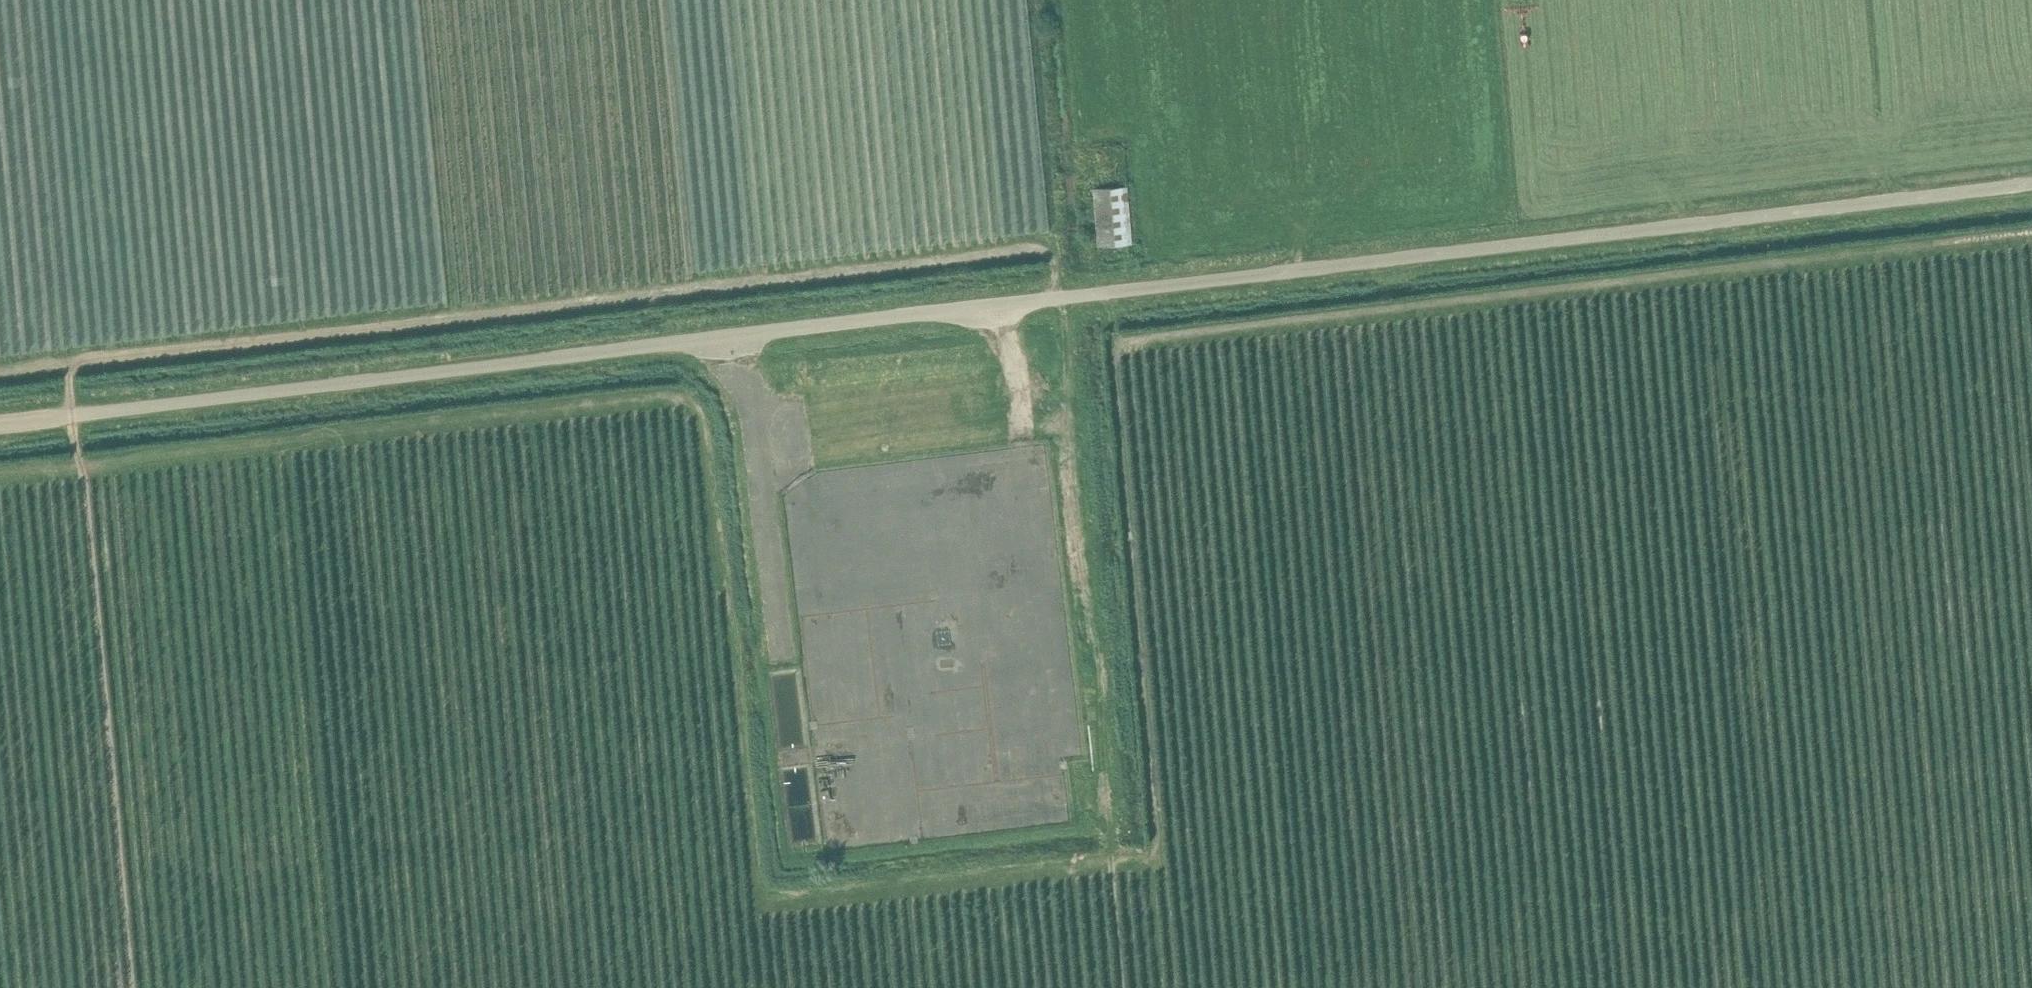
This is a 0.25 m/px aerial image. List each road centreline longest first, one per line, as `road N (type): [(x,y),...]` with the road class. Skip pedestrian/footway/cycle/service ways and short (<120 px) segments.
road 1 (unclassified): [(0,423),(2031,184)]

